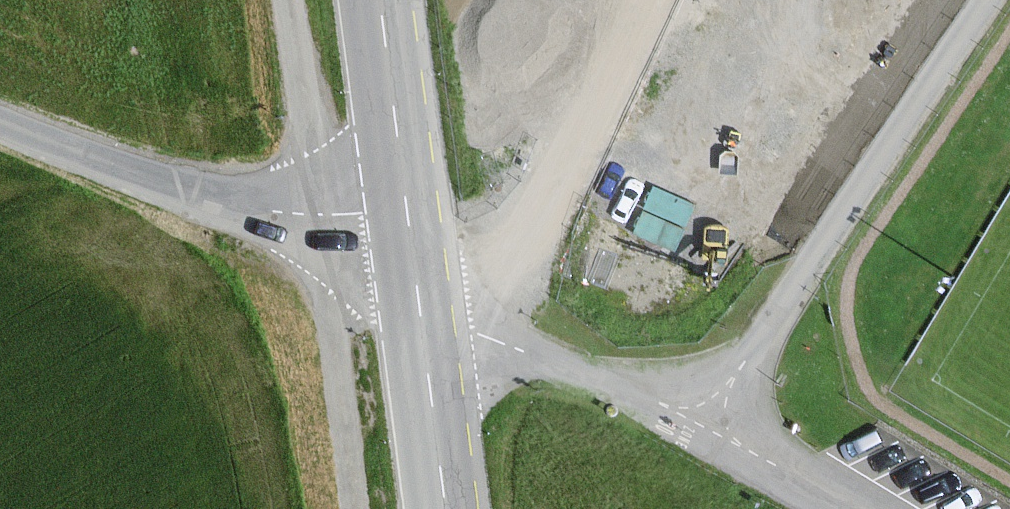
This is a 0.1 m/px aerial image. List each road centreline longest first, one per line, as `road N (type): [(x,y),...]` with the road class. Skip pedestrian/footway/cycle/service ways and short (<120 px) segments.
road 1 (residential): [(701,426),(991,0)]
road 2 (track): [(291,0),(354,508)]
road 3 (unclassified): [(0,125),(244,210),(319,216),(402,209)]
road 4 (unclassified): [(701,426),(481,333),(421,333)]
road 5 (primary): [(402,209),(376,0)]
road 6 (primary): [(444,508),(421,333)]
road 7 (unclassified): [(850,508),(701,426)]
road 8 (primary): [(421,333),(402,209)]

